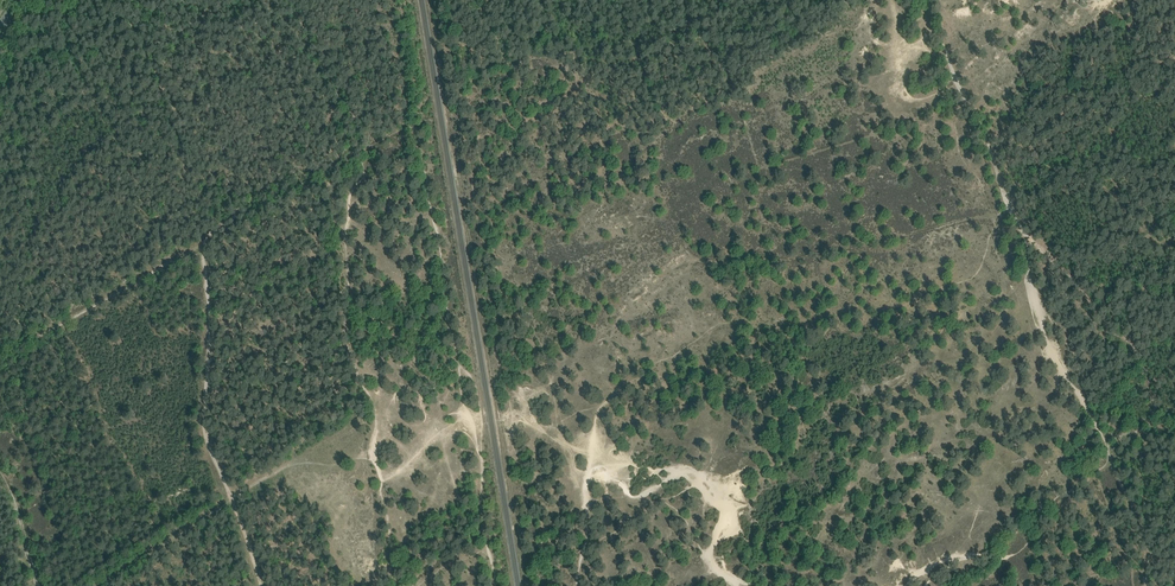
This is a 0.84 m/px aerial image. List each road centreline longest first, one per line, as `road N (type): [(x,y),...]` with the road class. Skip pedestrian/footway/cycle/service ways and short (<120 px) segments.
road 1 (track): [(1030,265),(1028,239),(929,0)]
road 2 (track): [(233,500),(205,432),(208,245)]
road 3 (track): [(208,245),(0,357)]
road 4 (track): [(1099,433),(1051,351),(1030,265)]
road 5 (track): [(358,155),(354,121),(285,0)]
road 6 (track): [(102,585),(233,500)]
road 7 (track): [(211,302),(303,273),(345,246)]
road 8 (track): [(1149,585),(1140,529),(1110,457)]
road 9 (track): [(579,585),(595,456)]

